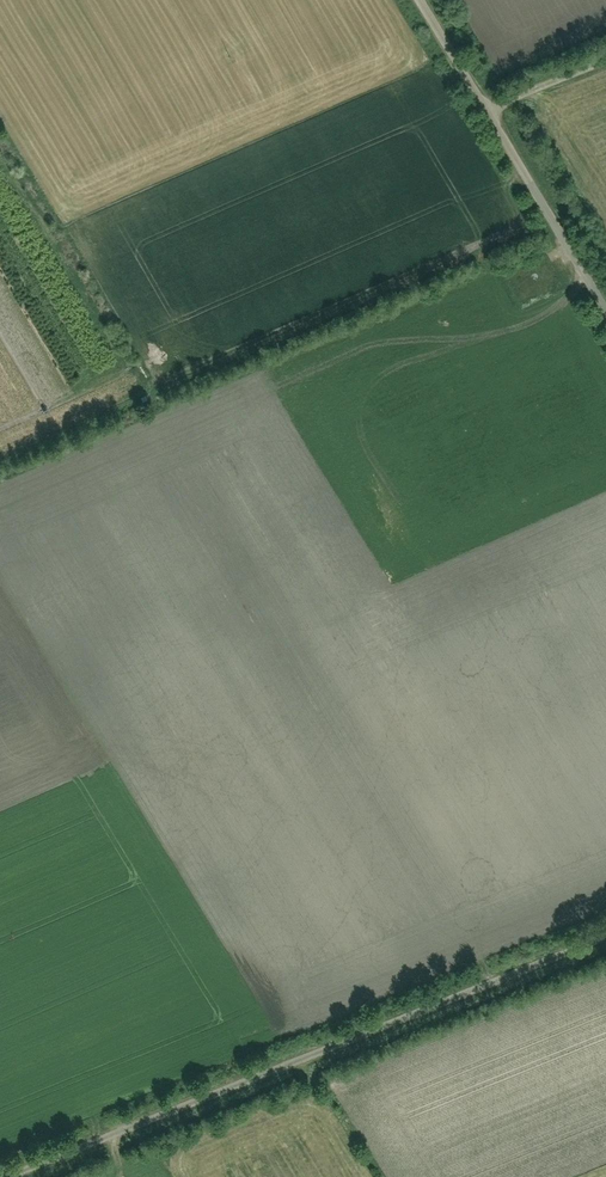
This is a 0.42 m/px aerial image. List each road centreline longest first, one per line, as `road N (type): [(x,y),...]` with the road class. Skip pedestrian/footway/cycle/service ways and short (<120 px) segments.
road 1 (residential): [(605,931),(0,1174)]
road 2 (residential): [(420,0),(605,316)]

